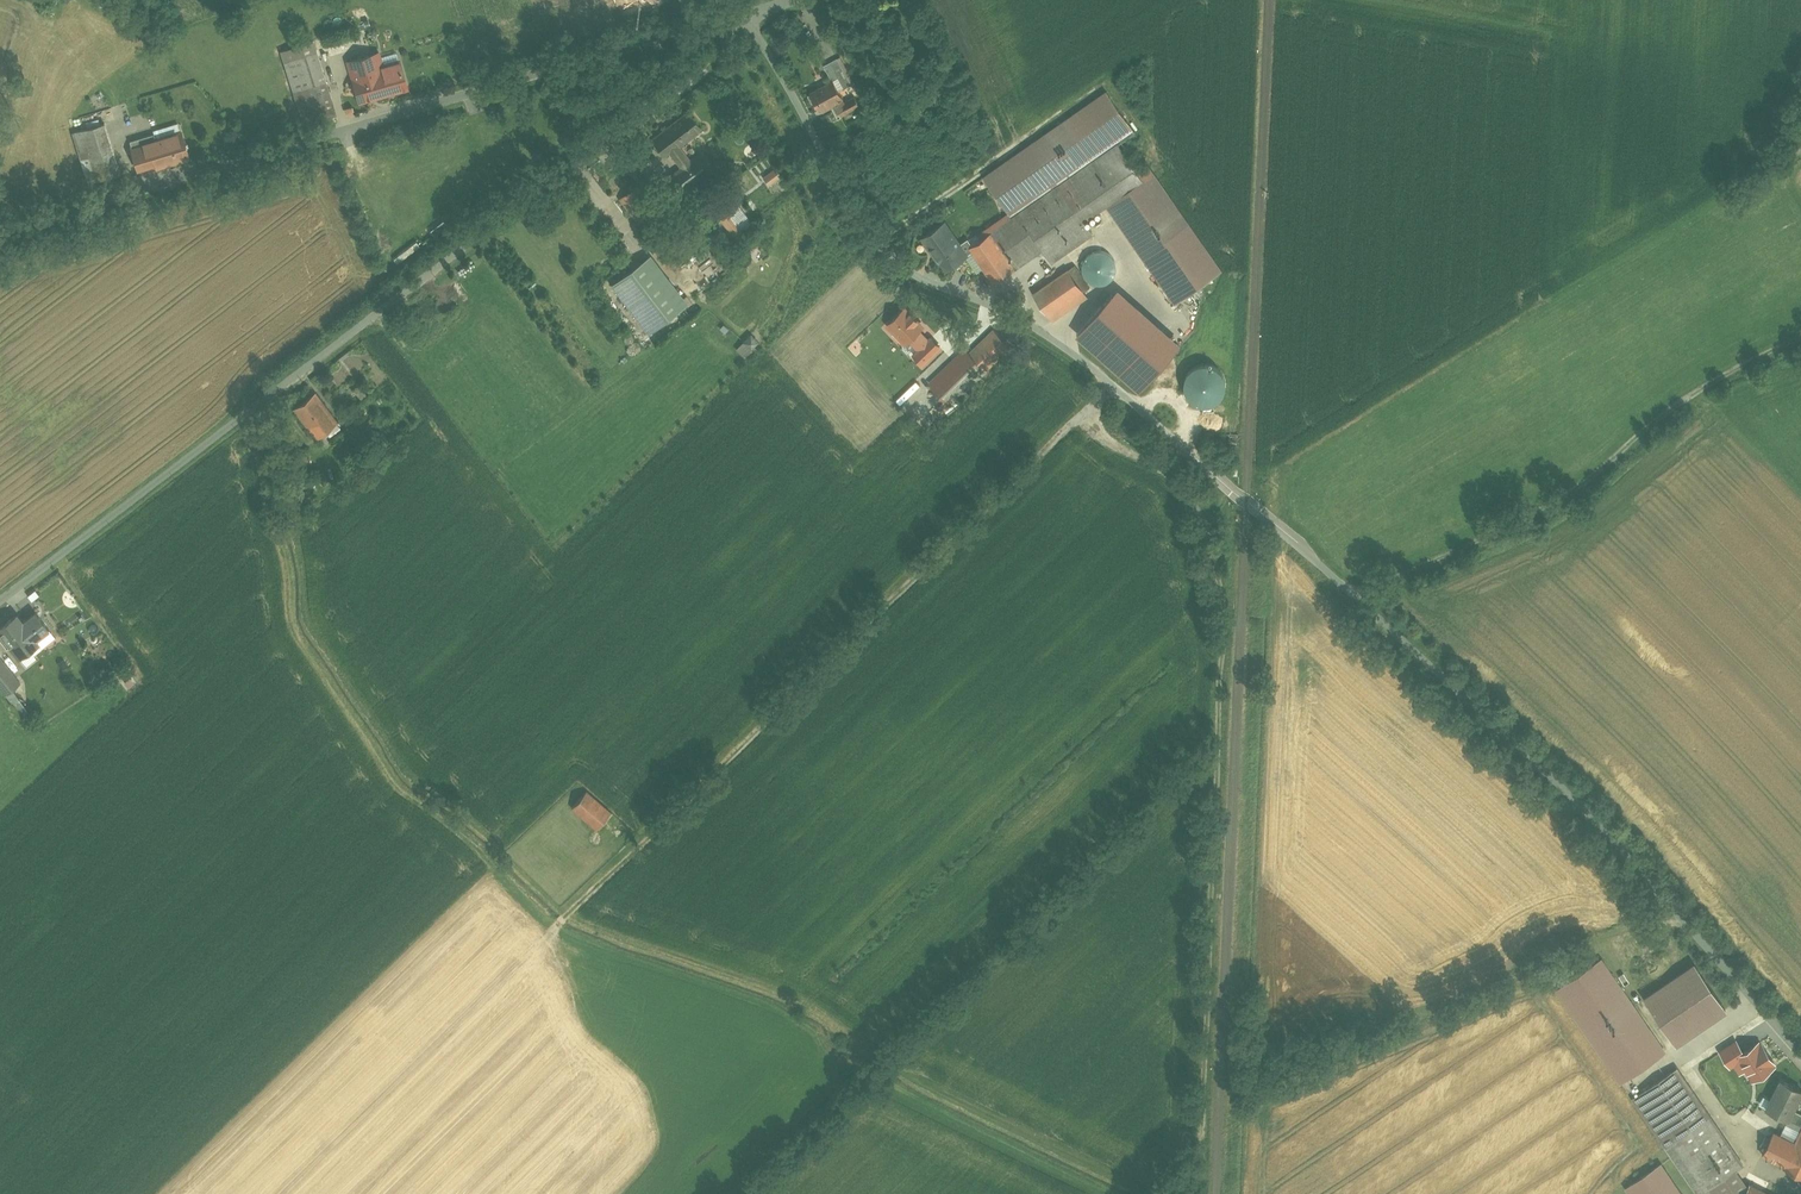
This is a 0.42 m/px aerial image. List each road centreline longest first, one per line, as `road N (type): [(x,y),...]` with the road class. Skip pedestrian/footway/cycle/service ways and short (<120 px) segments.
road 1 (residential): [(1800,1067),(1653,899),(1302,545),(1045,332),(896,261),(834,181),(749,12)]
road 2 (unclassified): [(749,12),(703,71),(0,605)]
road 3 (unclassified): [(705,22),(0,227)]
road 4 (track): [(1191,1193),(1221,481)]

